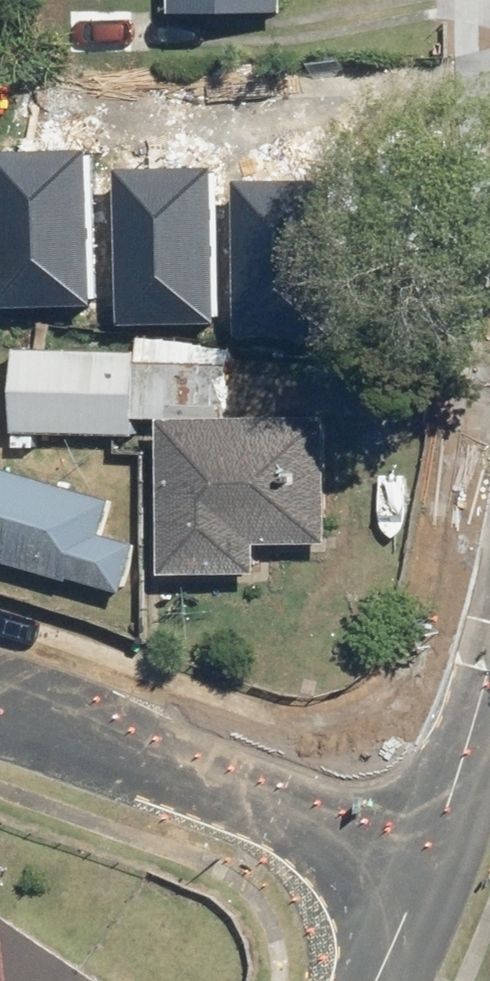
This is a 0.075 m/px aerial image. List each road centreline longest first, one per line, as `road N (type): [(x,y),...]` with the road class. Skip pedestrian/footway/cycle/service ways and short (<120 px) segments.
road 1 (residential): [(0,713),(61,726),(430,858)]
road 2 (residential): [(489,669),(430,858)]
road 3 (residential): [(430,858),(377,980)]

